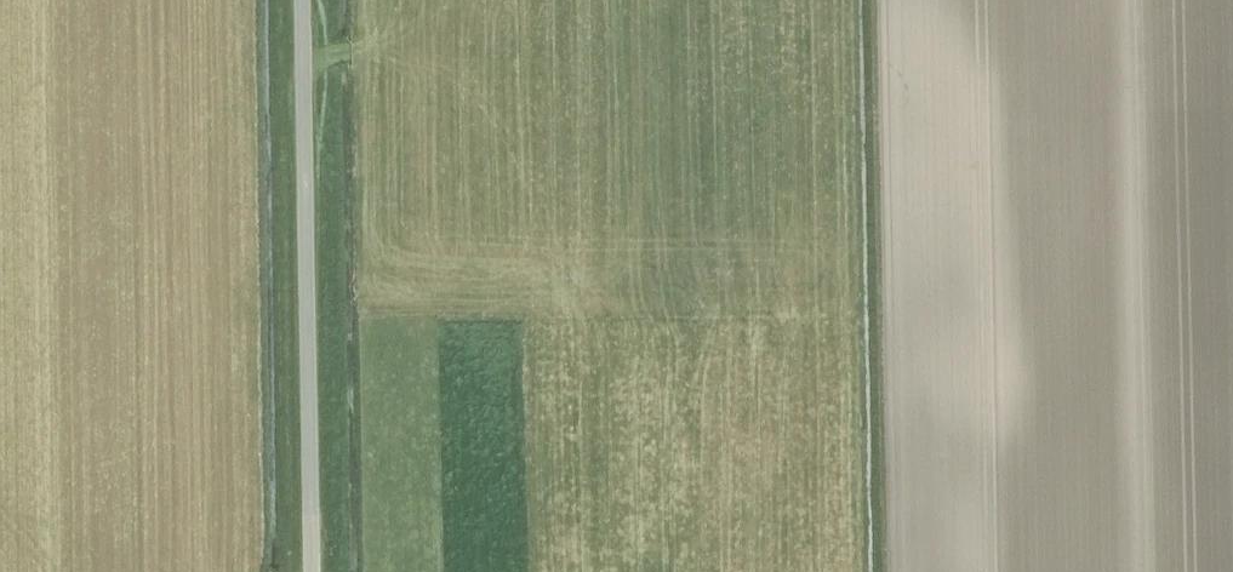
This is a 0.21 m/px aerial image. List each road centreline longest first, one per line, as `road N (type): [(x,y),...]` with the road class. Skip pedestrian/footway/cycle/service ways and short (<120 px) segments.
road 1 (unclassified): [(308,571),(299,0)]

